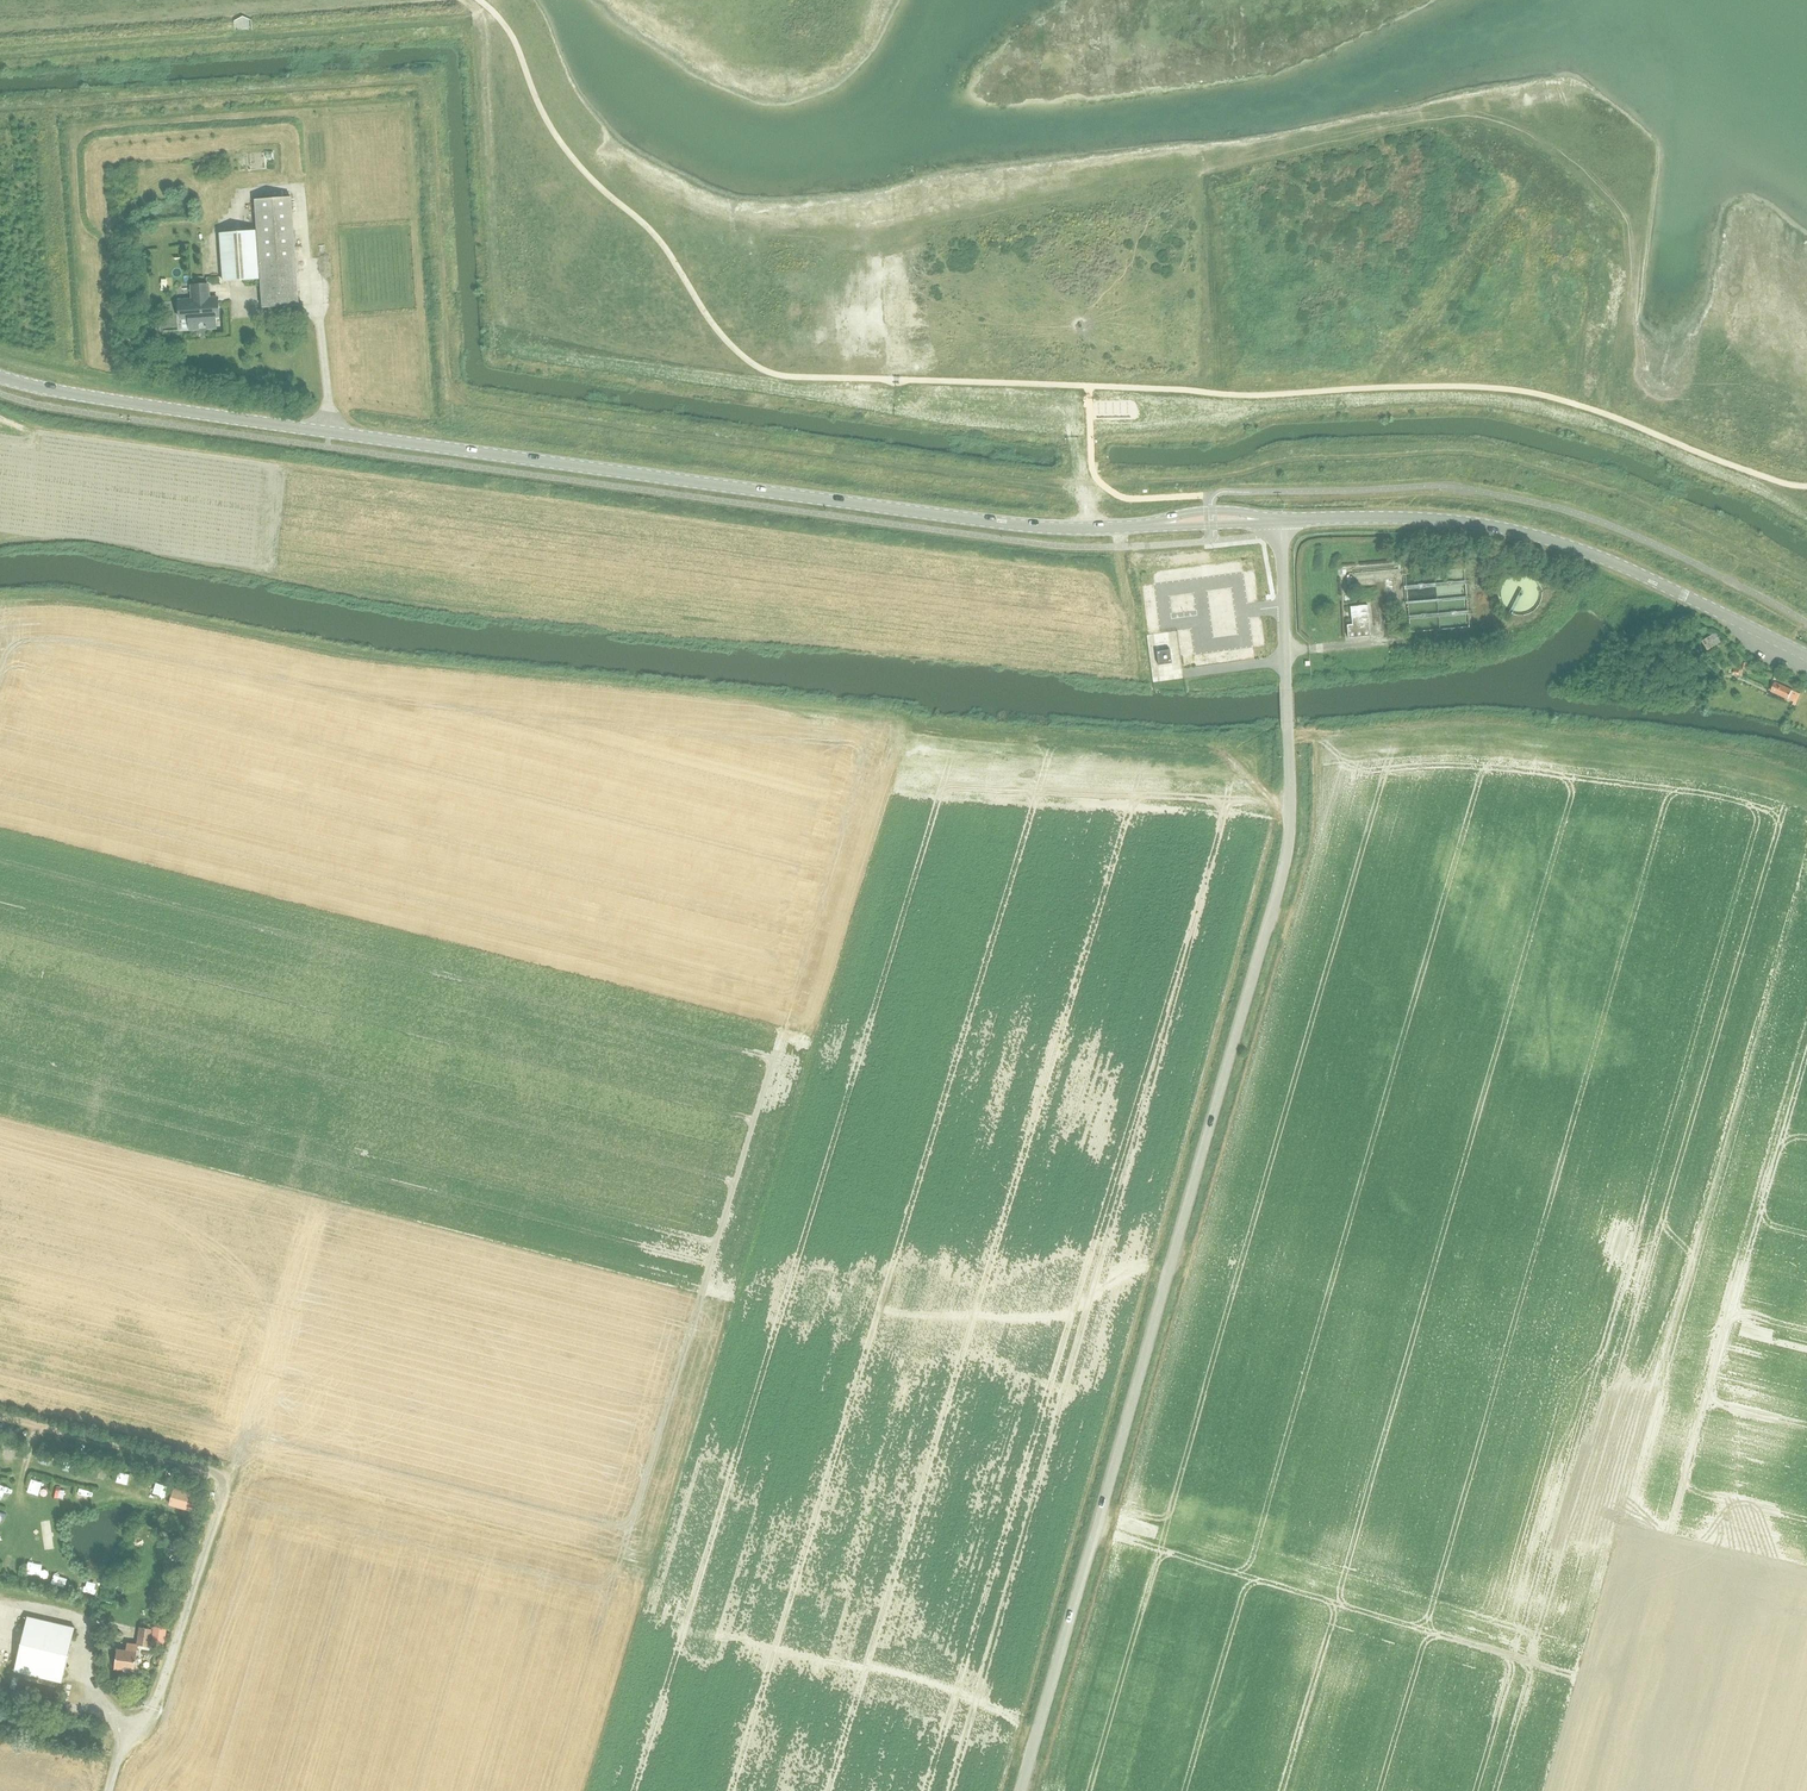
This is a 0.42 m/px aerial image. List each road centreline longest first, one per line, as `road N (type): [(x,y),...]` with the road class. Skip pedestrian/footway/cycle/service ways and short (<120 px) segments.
road 1 (tertiary): [(1023,1790),(1288,856),(1280,519)]
road 2 (tertiary): [(1280,519),(1091,528),(992,522),(0,378)]
road 3 (tertiary): [(1806,656),(1633,571),(1528,534),(1422,518),(1280,519)]

